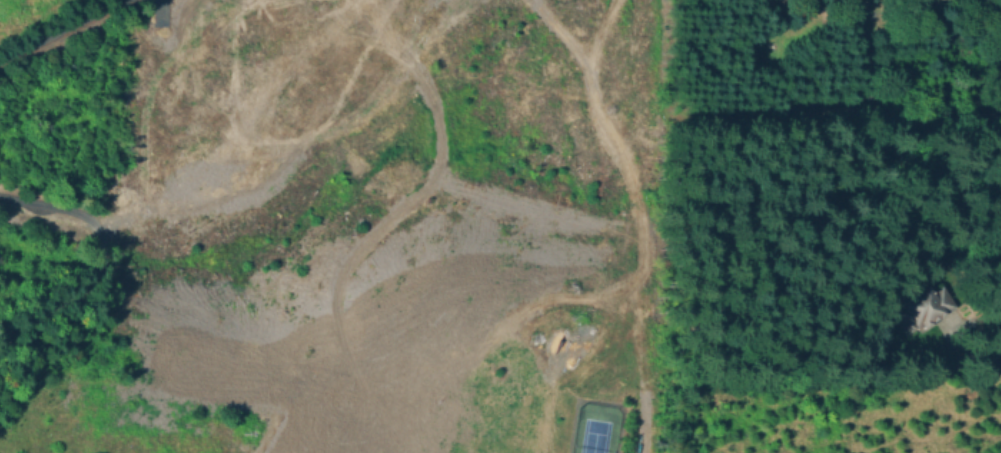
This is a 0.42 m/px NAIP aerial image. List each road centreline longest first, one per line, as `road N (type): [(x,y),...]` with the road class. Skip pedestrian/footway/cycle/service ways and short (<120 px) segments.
road 1 (residential): [(0,340),(77,294),(97,274),(106,244),(95,221),(81,214),(0,196)]
road 2 (residential): [(0,64),(127,0)]

